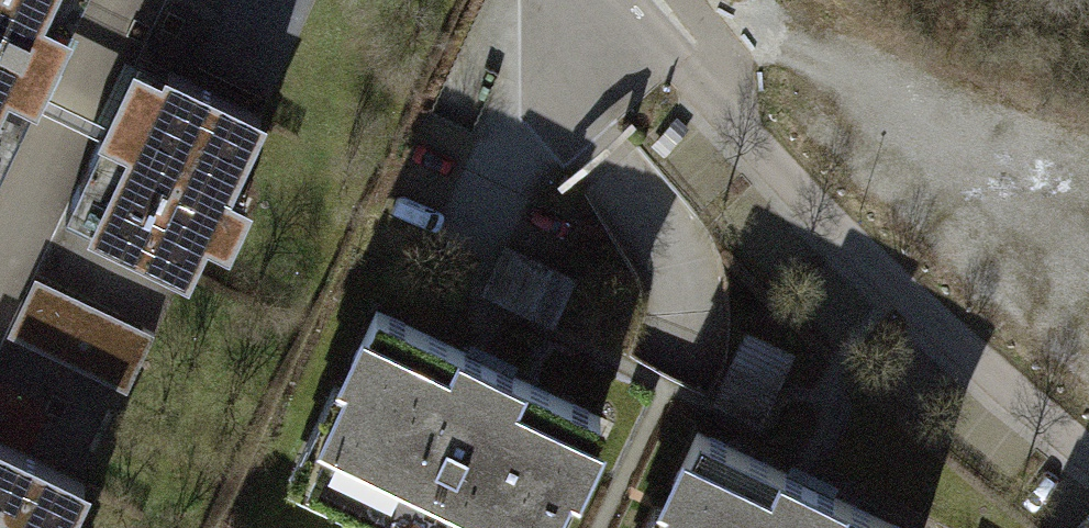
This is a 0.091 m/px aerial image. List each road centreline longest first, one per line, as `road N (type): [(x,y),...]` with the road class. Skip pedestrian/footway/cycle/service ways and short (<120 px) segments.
road 1 (track): [(734,122),(966,357),(1088,453)]
road 2 (residential): [(617,0),(734,122)]

